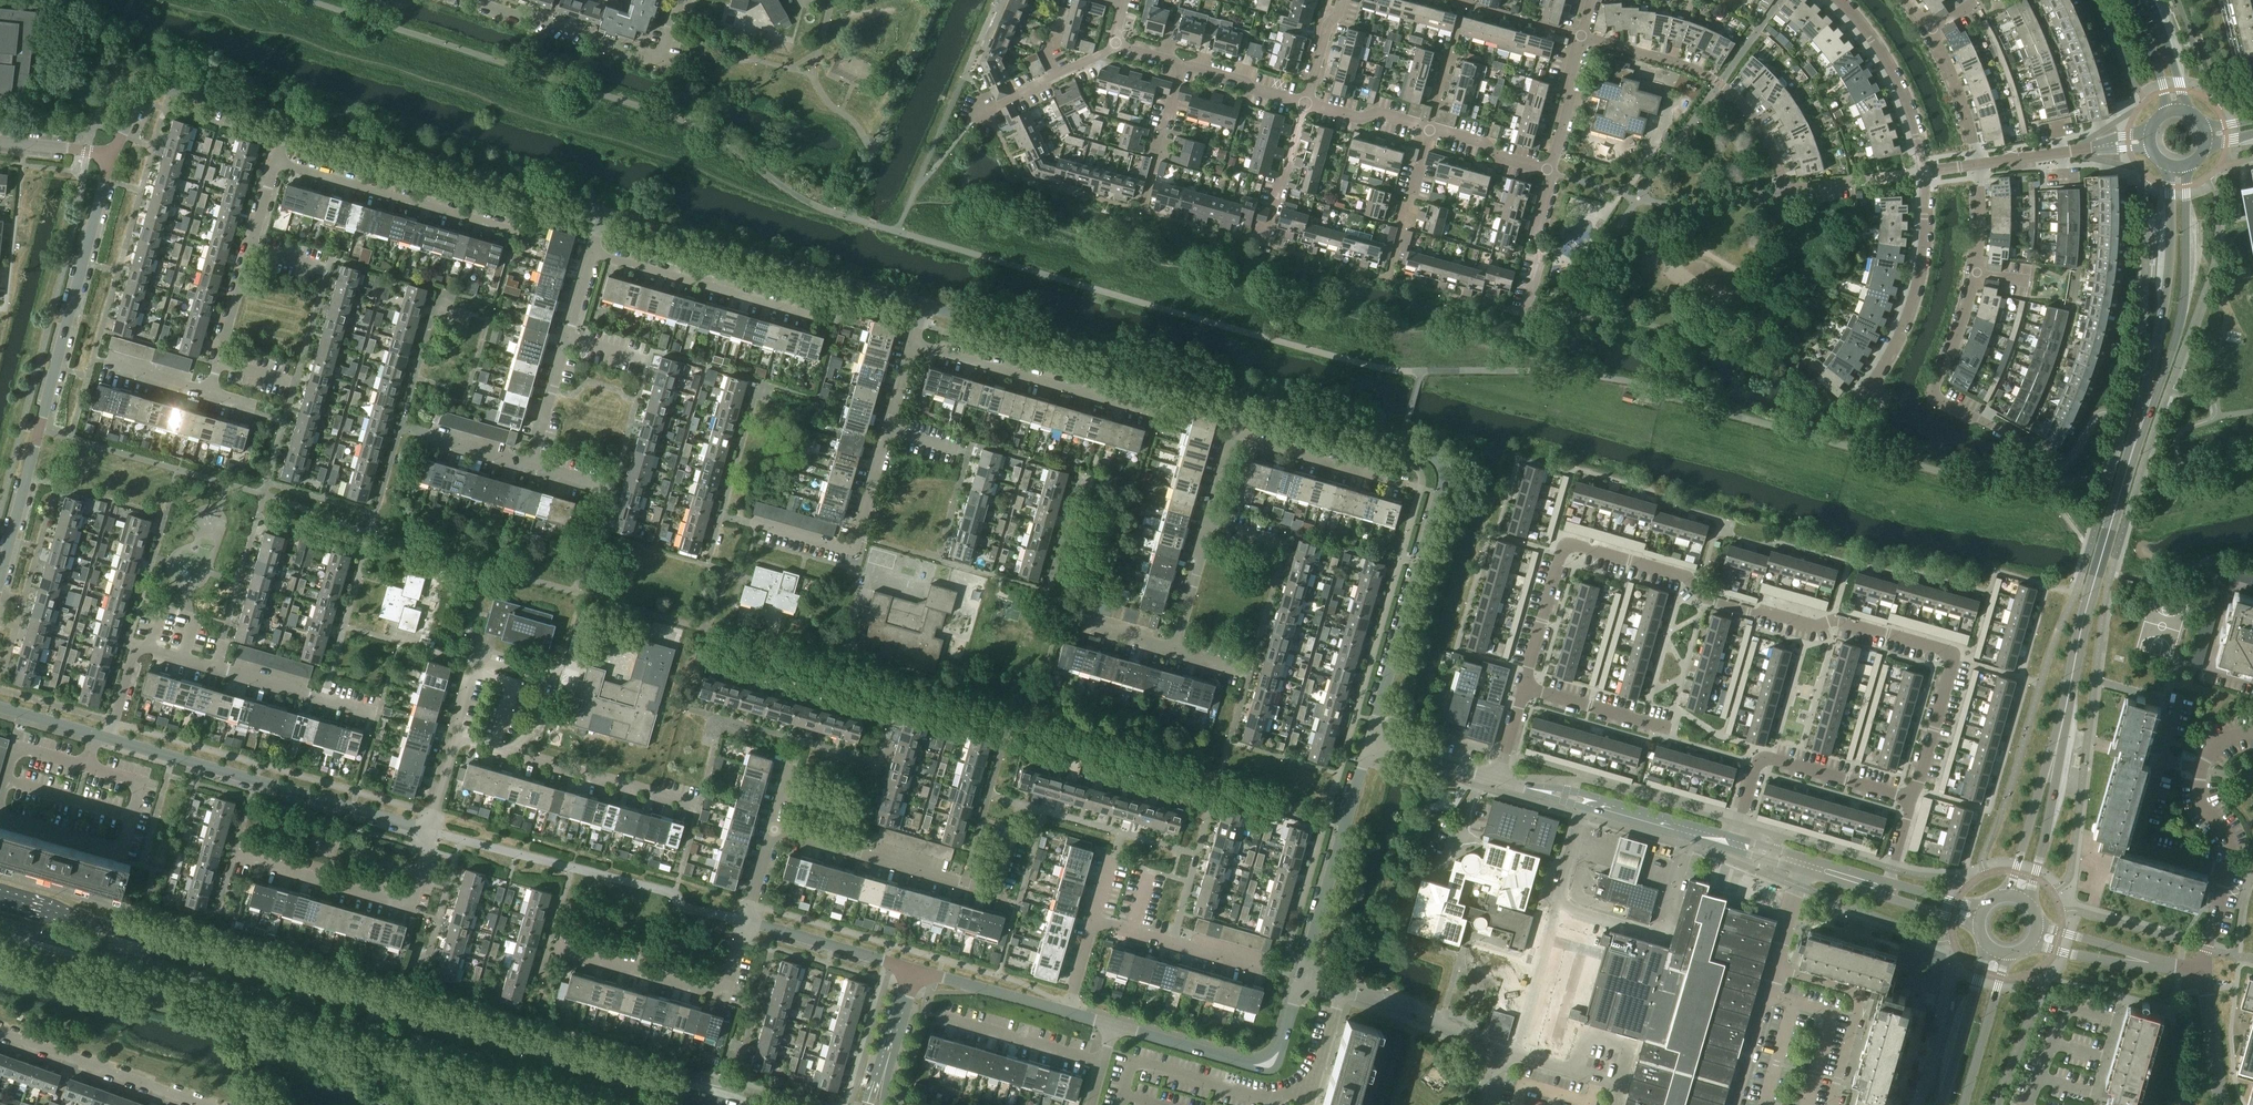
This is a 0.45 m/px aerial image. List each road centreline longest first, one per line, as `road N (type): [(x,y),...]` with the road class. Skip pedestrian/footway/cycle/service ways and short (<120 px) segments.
road 1 (secondary): [(725,1104),(0,897)]
road 2 (secondary): [(0,924),(623,1104)]
road 3 (residential): [(1370,743),(1445,470),(1426,453),(1247,401)]
road 4 (residential): [(0,579),(109,154)]
road 5 (residential): [(1913,799),(1954,652),(1842,621),(1816,626),(1753,612),(1705,598),(1692,584)]
road 6 (residential): [(1977,419),(2044,457),(2093,346),(2110,251),(2109,175)]
road 7 (residential): [(1247,401),(923,304)]
road 8 (residential): [(431,831),(110,738)]
road 9 (residential): [(923,304),(604,214)]
road 10 (residential): [(604,214),(286,125)]
road 11 (residential): [(772,829),(995,894),(1021,803)]
road 12 (residential): [(1586,809),(1558,905),(1662,934),(1690,838)]
road 13 (tertiary): [(2060,723),(2137,440)]
road 14 (tertiary): [(2137,440),(2181,320),(2190,164)]
road 15 (residential): [(2203,971),(2232,846),(2198,779),(2215,745),(2252,729)]
road 16 (residential): [(1525,688),(1567,544),(1692,584)]
road 17 (tertiary): [(2171,165),(2168,280),(2137,440)]
road 18 (residential): [(1787,191),(1757,117),(1722,84),(1684,63),(1582,36)]
road 19 (residential): [(722,515),(853,551),(888,428)]
road 20 (residential): [(232,856),(409,907),(431,831)]
road 21 (residential): [(549,948),(724,996),(745,920)]
road 22 (residential): [(1158,414),(912,341)]
road 23 (residential): [(0,815),(122,849),(141,781),(86,765)]
road 24 (residential): [(837,321),(592,253)]
road 25 (residential): [(519,228),(275,161)]
road 26 (residential): [(679,0),(668,41),(647,60),(478,0)]
road 27 (residential): [(1303,977),(1370,743)]
road 28 (residential): [(1913,799),(1761,757),(1735,838)]
road 29 (residential): [(209,391),(275,161)]
road 30 (residential): [(1874,399),(1924,249),(1925,171)]
road 31 (residential): [(1175,651),(1236,437)]
road 32 (residential): [(206,1104),(0,1031)]
road 33 (residential): [(592,253),(532,463)]
road 34 (residential): [(1775,969),(1864,994),(1833,1104)]
road 35 (residential): [(699,807),(511,750)]
road 36 (residential): [(1925,171),(1906,97),(1837,0)]
road 37 (tertiary): [(2029,903),(2060,723)]
road 38 (residential): [(1977,419),(1931,393),(1978,272)]
road 39 (tertiary): [(2060,723),(2007,895)]
road 40 (residential): [(110,738),(134,645),(214,666)]
road 41 (residential): [(915,971),(745,920)]
road 42 (residential): [(1407,484),(1236,437)]
road 43 (residential): [(1265,967),(1097,917)]
road 44 (residential): [(968,128),(976,116),(1119,45)]
road 45 (residential): [(1505,1052),(1342,991)]
road 46 (residential): [(380,715),(214,666)]
road 47 (residential): [(2203,971),(2036,933)]
road 48 (residential): [(1100,1062),(937,1016)]
road 49 (tertiary): [(1988,945),(1944,1104)]
road 50 (residential): [(1272,1064),(1112,1027)]
road 51 (residential): [(1069,1014),(915,971)]
road 52 (tertiary): [(1963,1104),(2009,953)]
road 53 (residential): [(1671,729),(1525,688)]
road 54 (residential): [(1523,314),(1541,255),(1536,234),(1551,170)]
road 55 (residential): [(1265,244),(1306,103)]
road 56 (residential): [(1977,164),(1960,92),(1931,29)]
road 57 (residential): [(1775,969),(1735,1104)]
road 58 (residential): [(1787,191),(1925,171)]
road 59 (residential): [(915,971),(875,1104)]
road 60 (residential): [(1615,1104),(1620,1087),(1505,1052)]
road 61 (residential): [(1551,170),(1582,36)]
road 62 (residential): [(511,750),(530,731),(544,678),(491,663)]
road 63 (residential): [(532,463),(400,428)]
road 64 (residential): [(2226,1104),(2203,971)]
road 65 (residential): [(1370,743),(1498,780)]
road 66 (residential): [(1977,164),(2106,145)]
road 67 (residential): [(1306,103),(1184,63)]
road 68 (residential): [(1551,170),(1430,130)]
road 69 (residential): [(1430,130),(1306,103)]
road 70 (residential): [(2101,118),(2061,0)]
road 71 (residential): [(286,125),(170,91)]

